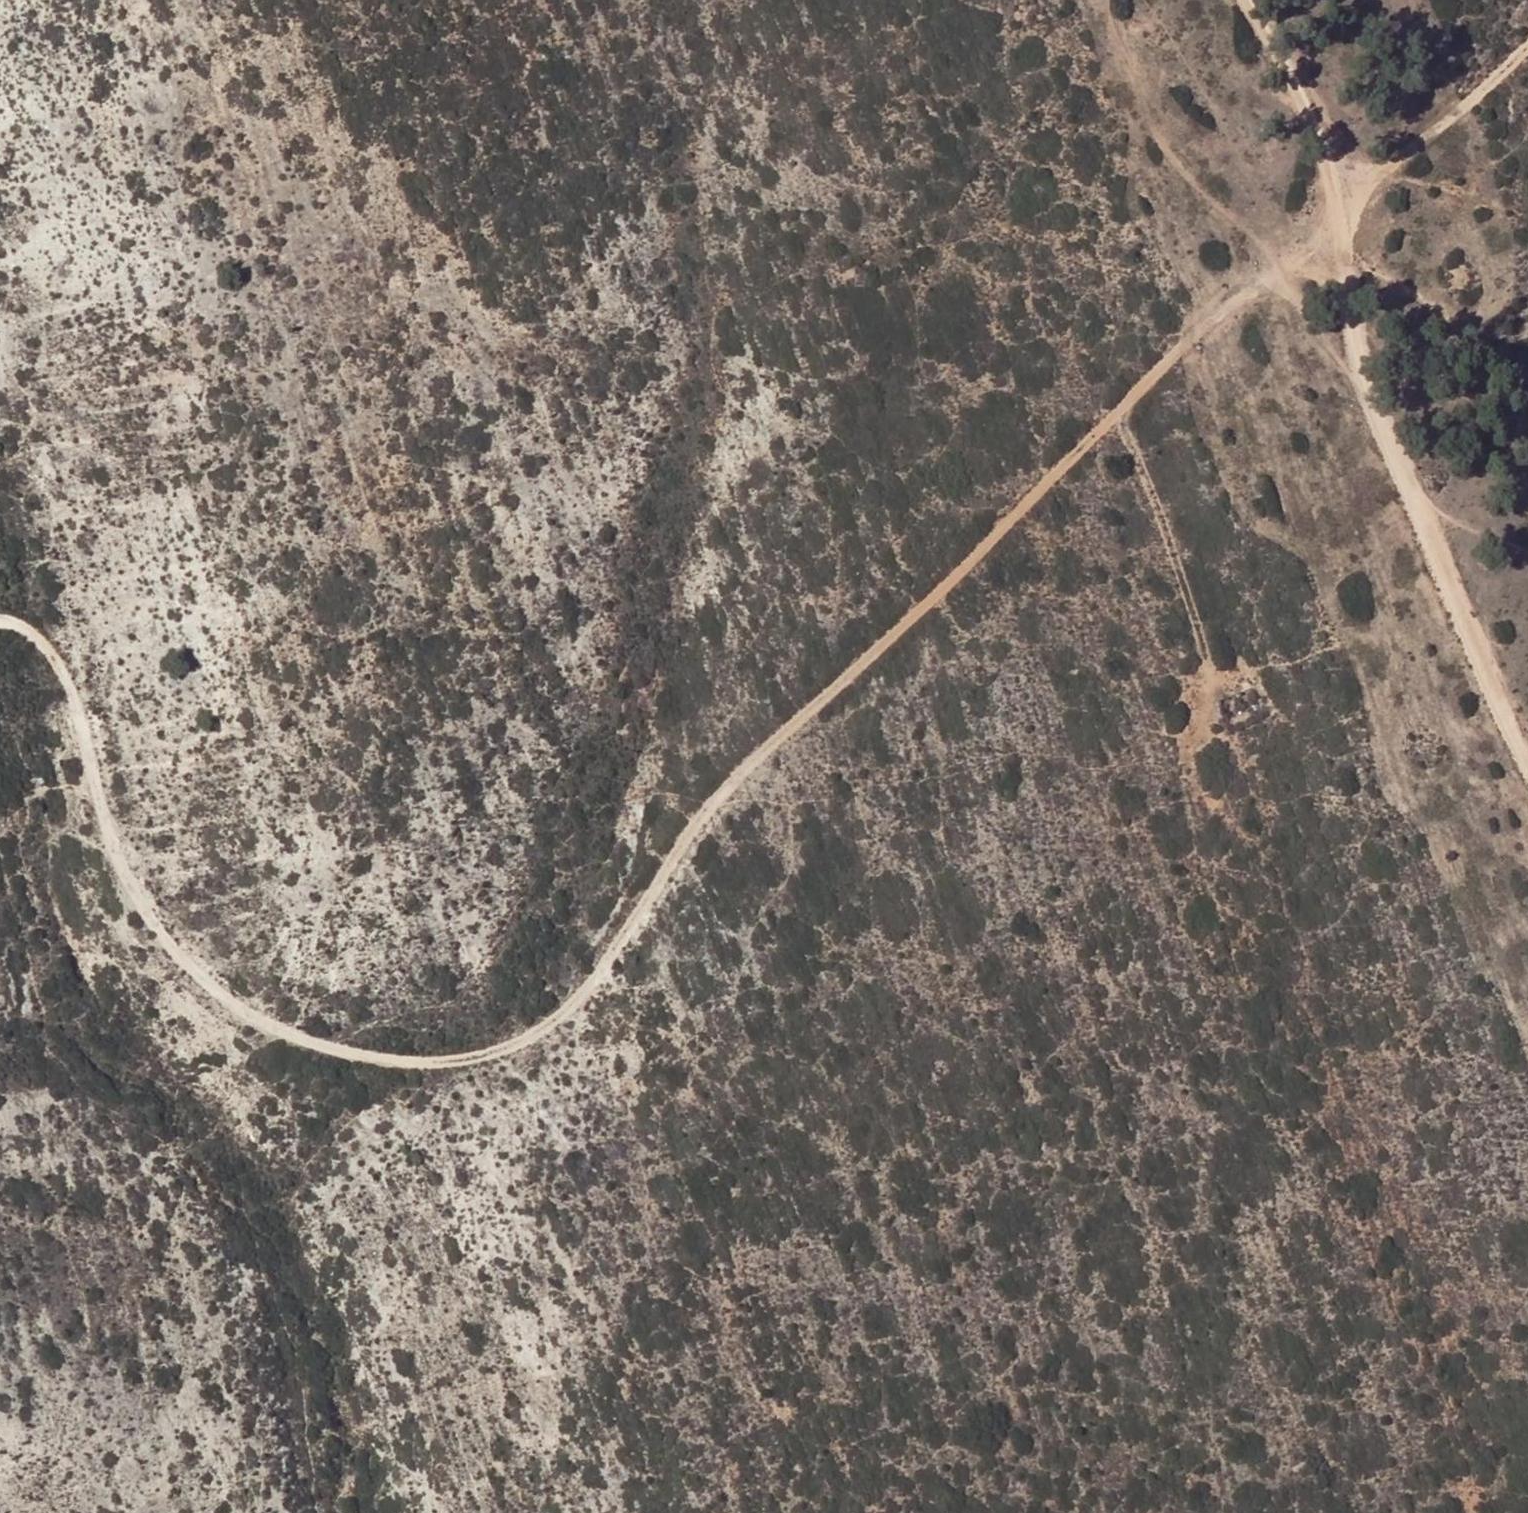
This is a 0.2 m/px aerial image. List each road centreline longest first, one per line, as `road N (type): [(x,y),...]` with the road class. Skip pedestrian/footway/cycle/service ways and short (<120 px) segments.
road 1 (track): [(0,605),(48,647),(67,688),(94,803),(138,893),(193,968),(245,1014),(386,1051),(504,1048),(571,1008),(660,878),(735,802),(1527,43)]
road 2 (track): [(1527,748),(1466,584),(1361,389),(1319,141),(1250,0)]

